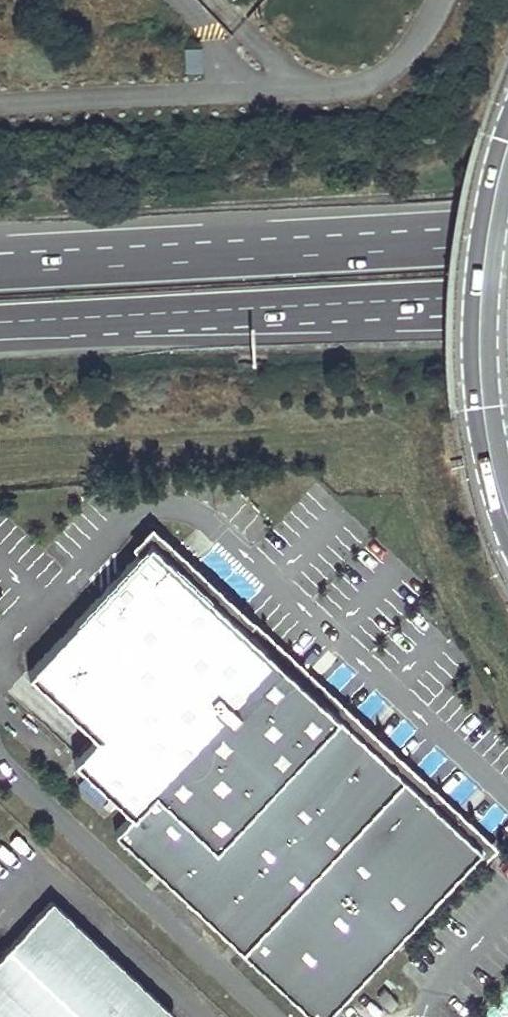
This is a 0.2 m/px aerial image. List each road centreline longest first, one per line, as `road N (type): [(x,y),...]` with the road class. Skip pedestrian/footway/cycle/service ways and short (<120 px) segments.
road 1 (trunk): [(0,327),(386,308)]
road 2 (trunk): [(507,218),(163,259)]
road 3 (trunk): [(507,243),(163,259)]
road 4 (secondary): [(507,155),(489,216),(483,280),(486,420)]
road 5 (unclassified): [(441,0),(401,63),(368,82),(226,95)]
road 6 (unclassified): [(226,95),(0,108)]
road 7 (trunk): [(163,259),(0,268)]
road 8 (trunk): [(386,308),(507,300)]
road 9 (trunk): [(386,308),(507,311)]

